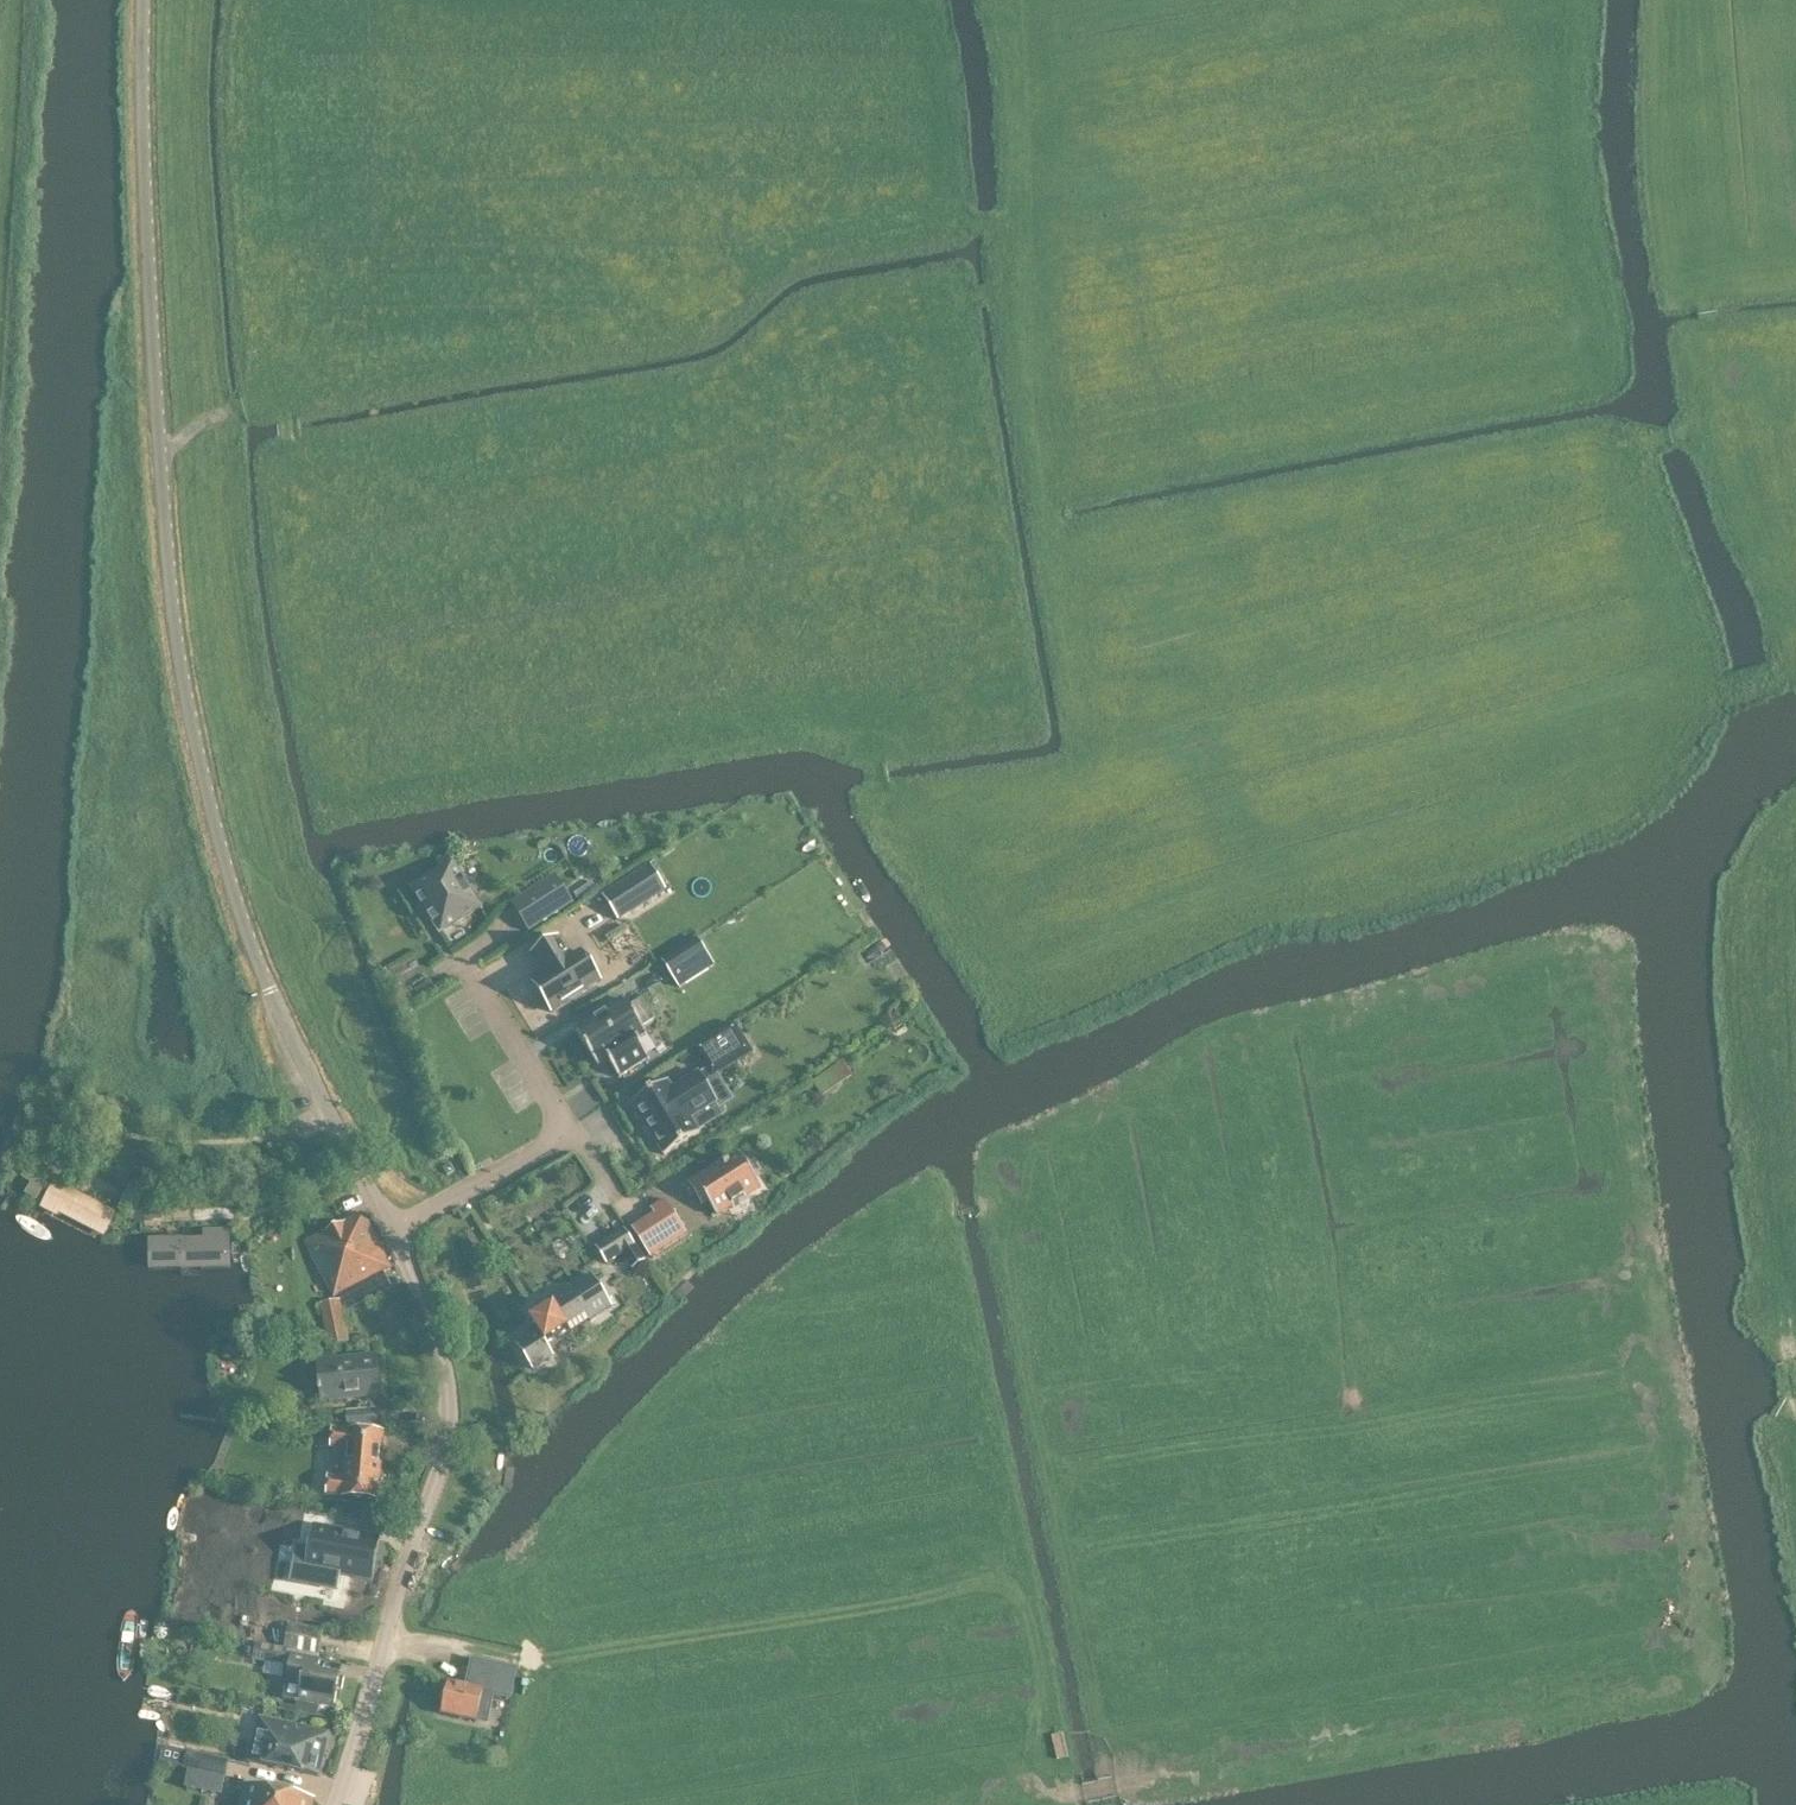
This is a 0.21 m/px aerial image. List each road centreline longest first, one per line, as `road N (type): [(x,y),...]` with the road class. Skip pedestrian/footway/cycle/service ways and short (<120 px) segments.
road 1 (unclassified): [(270,986),(228,864),(179,624),(159,453),(149,0)]
road 2 (track): [(1016,0),(1020,213),(1010,306),(1088,763)]
road 3 (residential): [(333,1804),(456,1421),(454,1386),(395,1230)]
road 4 (residential): [(395,1230),(270,986)]
road 5 (track): [(159,453),(241,410),(396,379)]
road 6 (residential): [(573,1132),(395,1230)]
road 7 (residential): [(472,975),(573,1132)]

